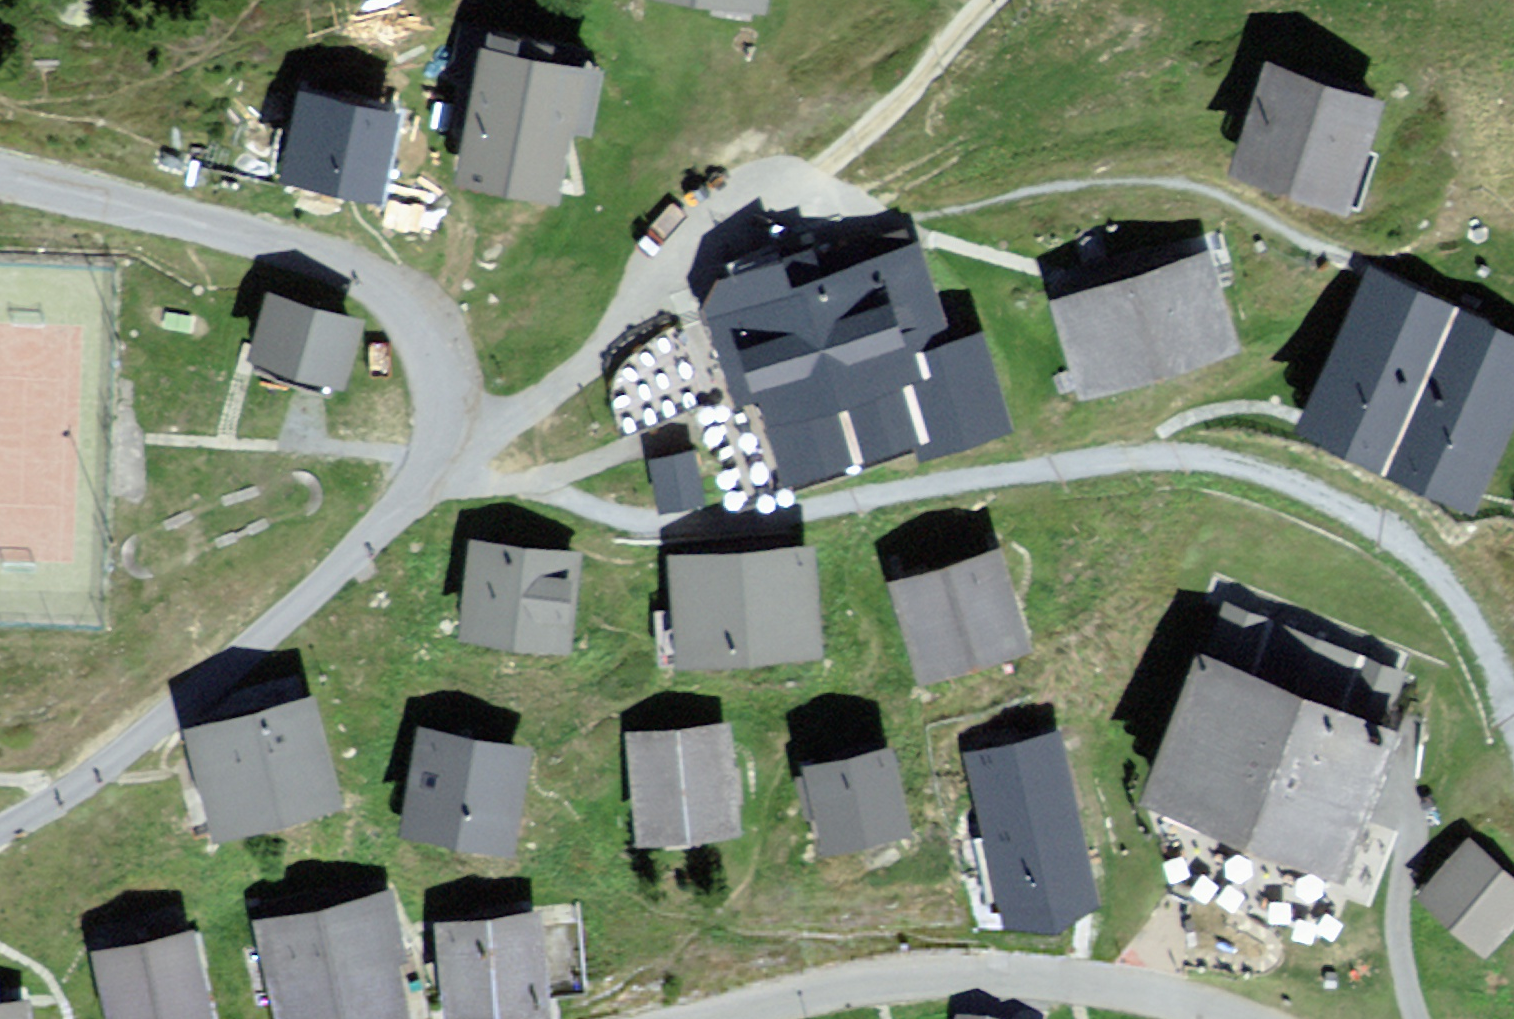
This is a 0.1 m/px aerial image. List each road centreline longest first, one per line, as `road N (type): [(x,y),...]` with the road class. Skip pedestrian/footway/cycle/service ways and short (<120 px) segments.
road 1 (track): [(1513,716),(1497,658),(1438,578),(1359,518),(1243,469),(1150,455),(815,512),(664,527),(438,463)]
road 2 (residential): [(0,834),(84,784),(362,552),(420,492),(477,407)]
road 3 (unclassified): [(477,407),(437,323),(362,271),(0,181)]
road 4 (residential): [(717,1018),(875,982),(1012,972),(1186,1000),(1238,1018)]
road 5 (track): [(807,208),(948,168),(1120,55),(1248,0)]
road 6 (residential): [(477,407),(570,388),(663,280),(807,208)]
road 7 (track): [(807,208),(863,133),(931,69),(986,0)]

